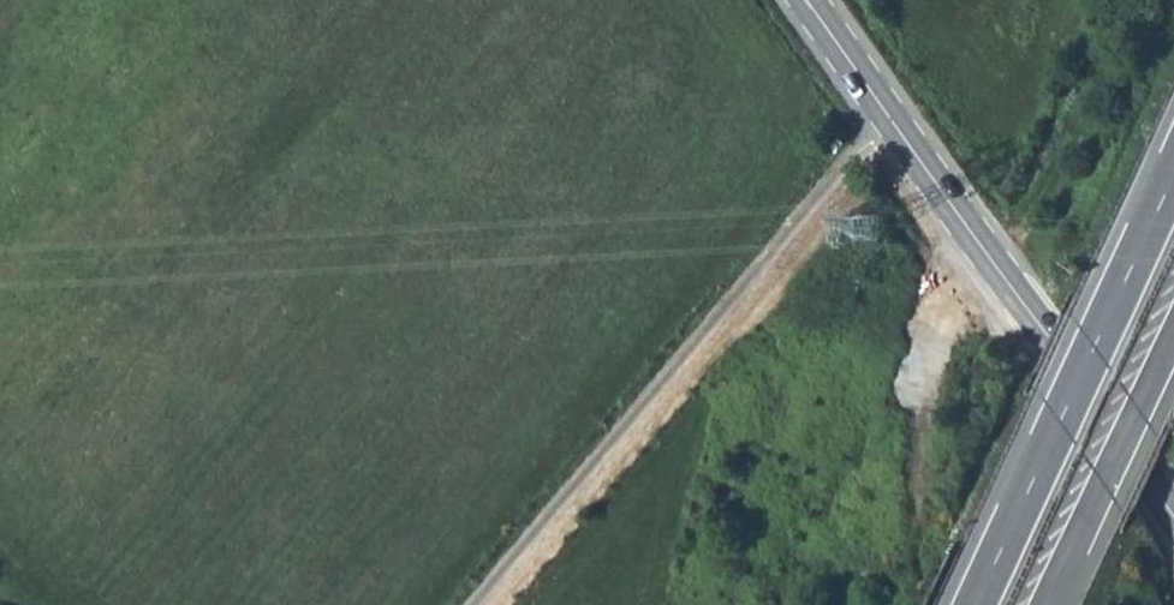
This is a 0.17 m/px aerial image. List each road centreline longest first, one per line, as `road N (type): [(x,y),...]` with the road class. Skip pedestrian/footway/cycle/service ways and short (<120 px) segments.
road 1 (tertiary): [(1173,520),(807,0)]
road 2 (trunk): [(1173,177),(975,604)]
road 3 (trunk): [(1050,604),(1173,344)]

